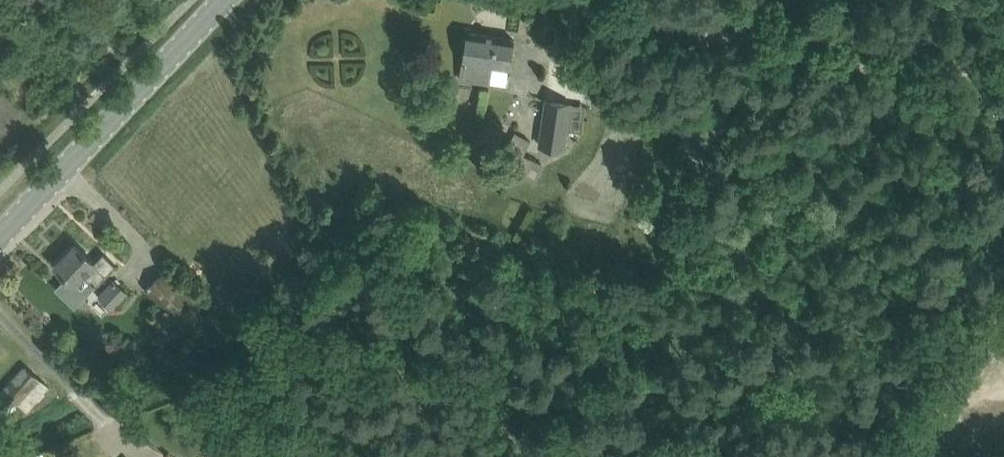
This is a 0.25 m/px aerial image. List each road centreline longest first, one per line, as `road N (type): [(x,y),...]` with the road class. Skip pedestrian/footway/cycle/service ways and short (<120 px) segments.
road 1 (track): [(570,0),(1003,82)]
road 2 (secondary): [(0,238),(231,0)]

